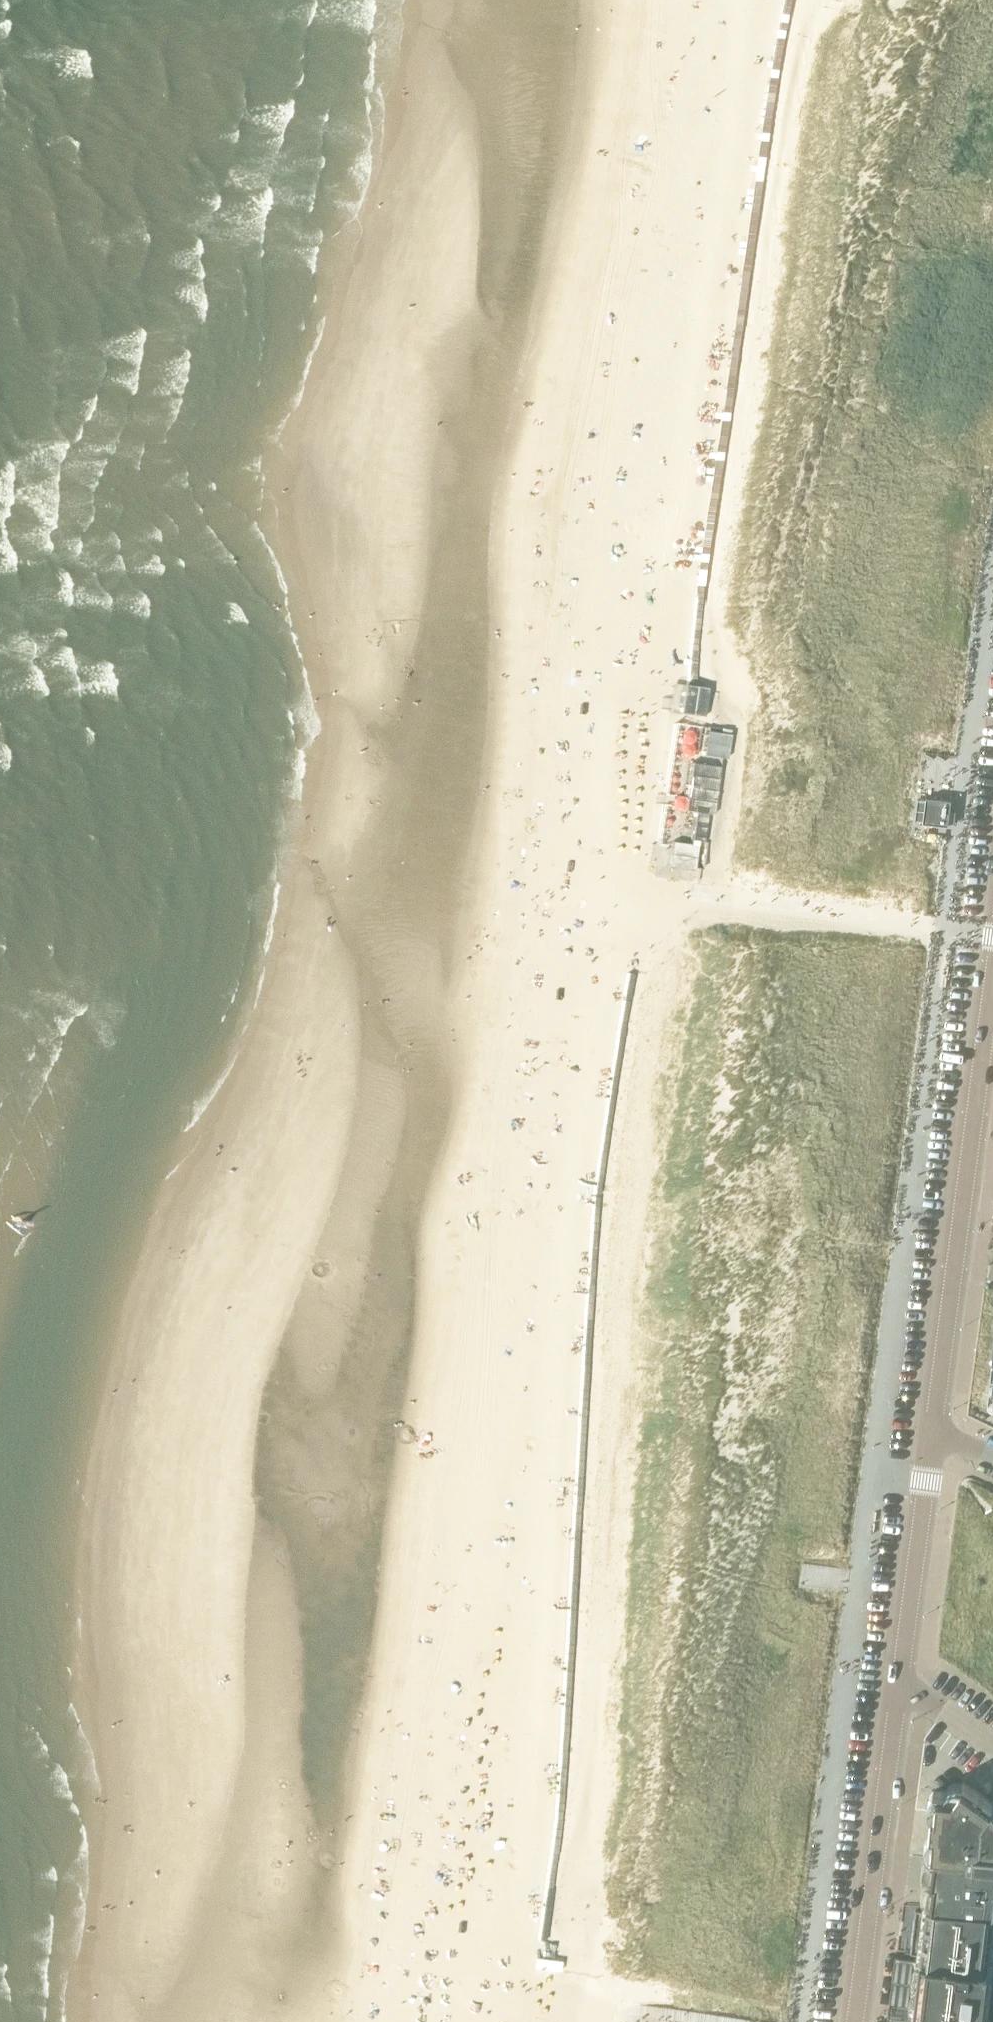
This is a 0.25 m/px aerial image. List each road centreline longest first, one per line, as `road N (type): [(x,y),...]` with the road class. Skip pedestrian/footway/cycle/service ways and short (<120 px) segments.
road 1 (secondary): [(935,1437),(992,984)]
road 2 (secondary): [(855,2021),(901,1681)]
road 3 (secondary): [(901,1681),(935,1437)]

